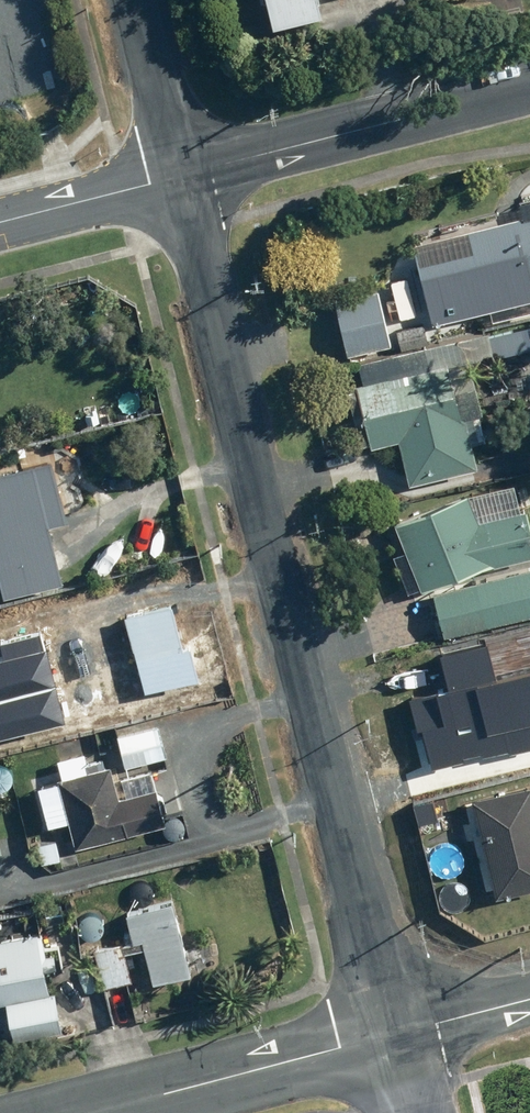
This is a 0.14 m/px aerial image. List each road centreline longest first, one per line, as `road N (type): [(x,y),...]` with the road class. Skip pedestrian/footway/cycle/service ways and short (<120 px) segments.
road 1 (residential): [(396,1033),(180,176)]
road 2 (residential): [(529,87),(180,176)]
road 3 (residential): [(396,1033),(74,1112)]
road 4 (residential): [(180,176),(0,222)]
road 5 (residential): [(180,176),(136,0)]
road 6 (residential): [(529,1000),(396,1033)]

